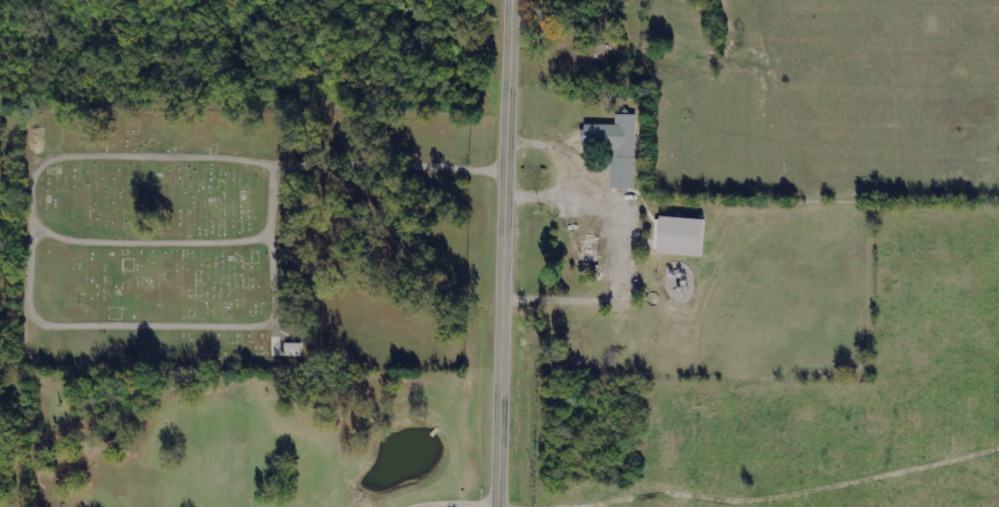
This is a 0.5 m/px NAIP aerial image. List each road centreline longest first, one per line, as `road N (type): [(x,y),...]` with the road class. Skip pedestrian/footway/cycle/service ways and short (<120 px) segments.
road 1 (secondary): [(508,0),(501,506)]
road 2 (residential): [(505,146),(129,152)]

